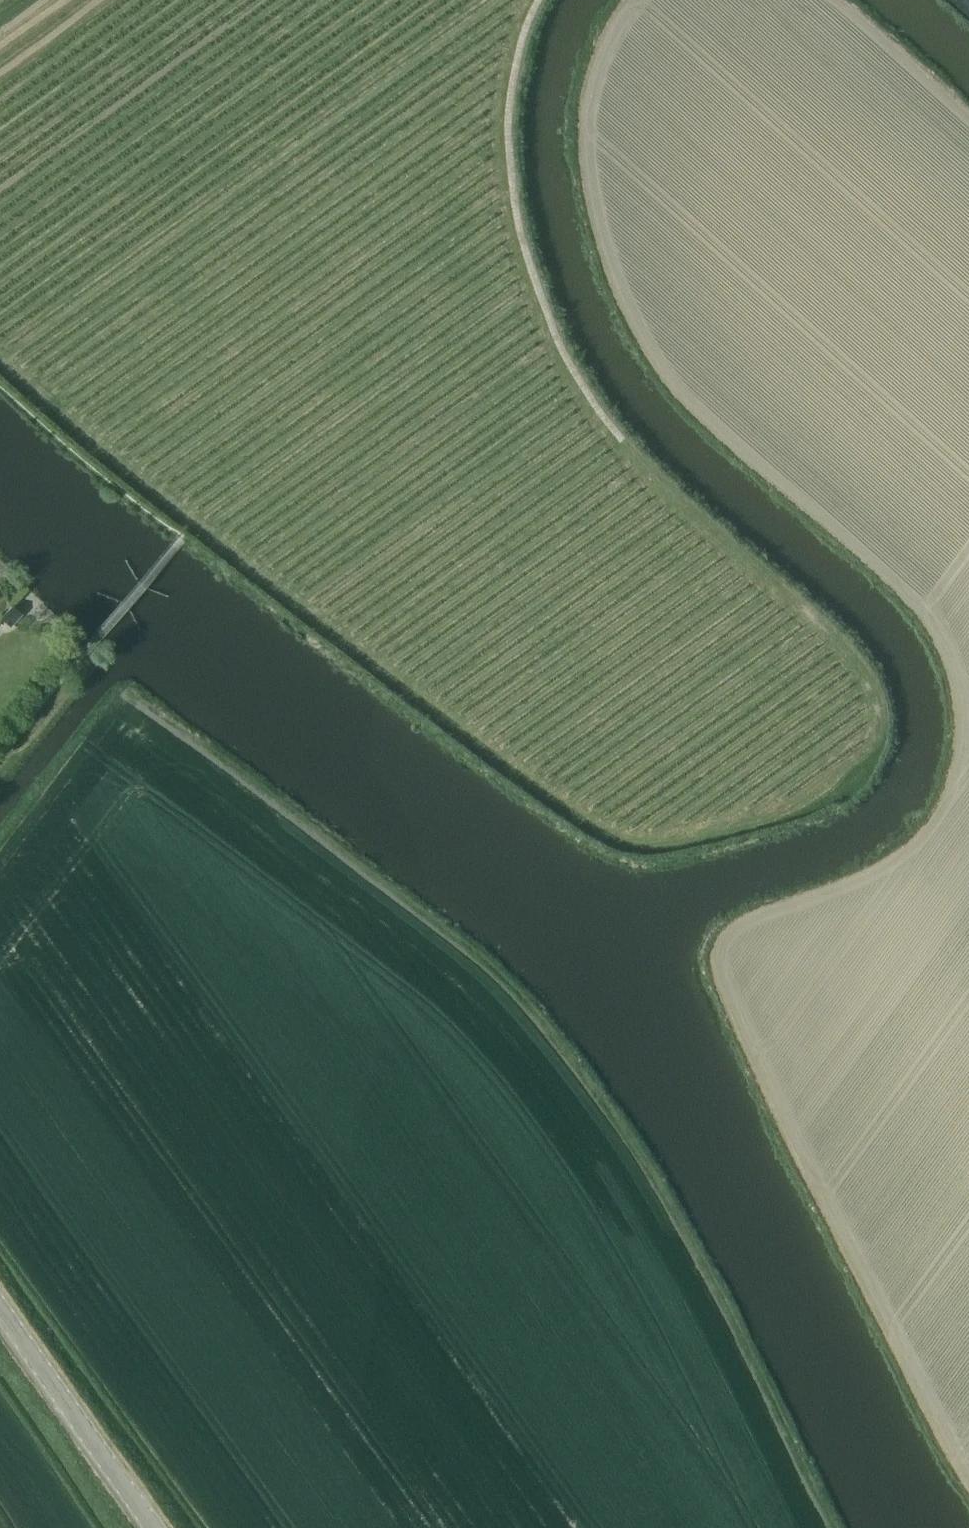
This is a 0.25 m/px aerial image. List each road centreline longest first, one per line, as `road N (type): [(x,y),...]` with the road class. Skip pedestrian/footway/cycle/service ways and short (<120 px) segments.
road 1 (tertiary): [(153,1527),(0,1307)]

